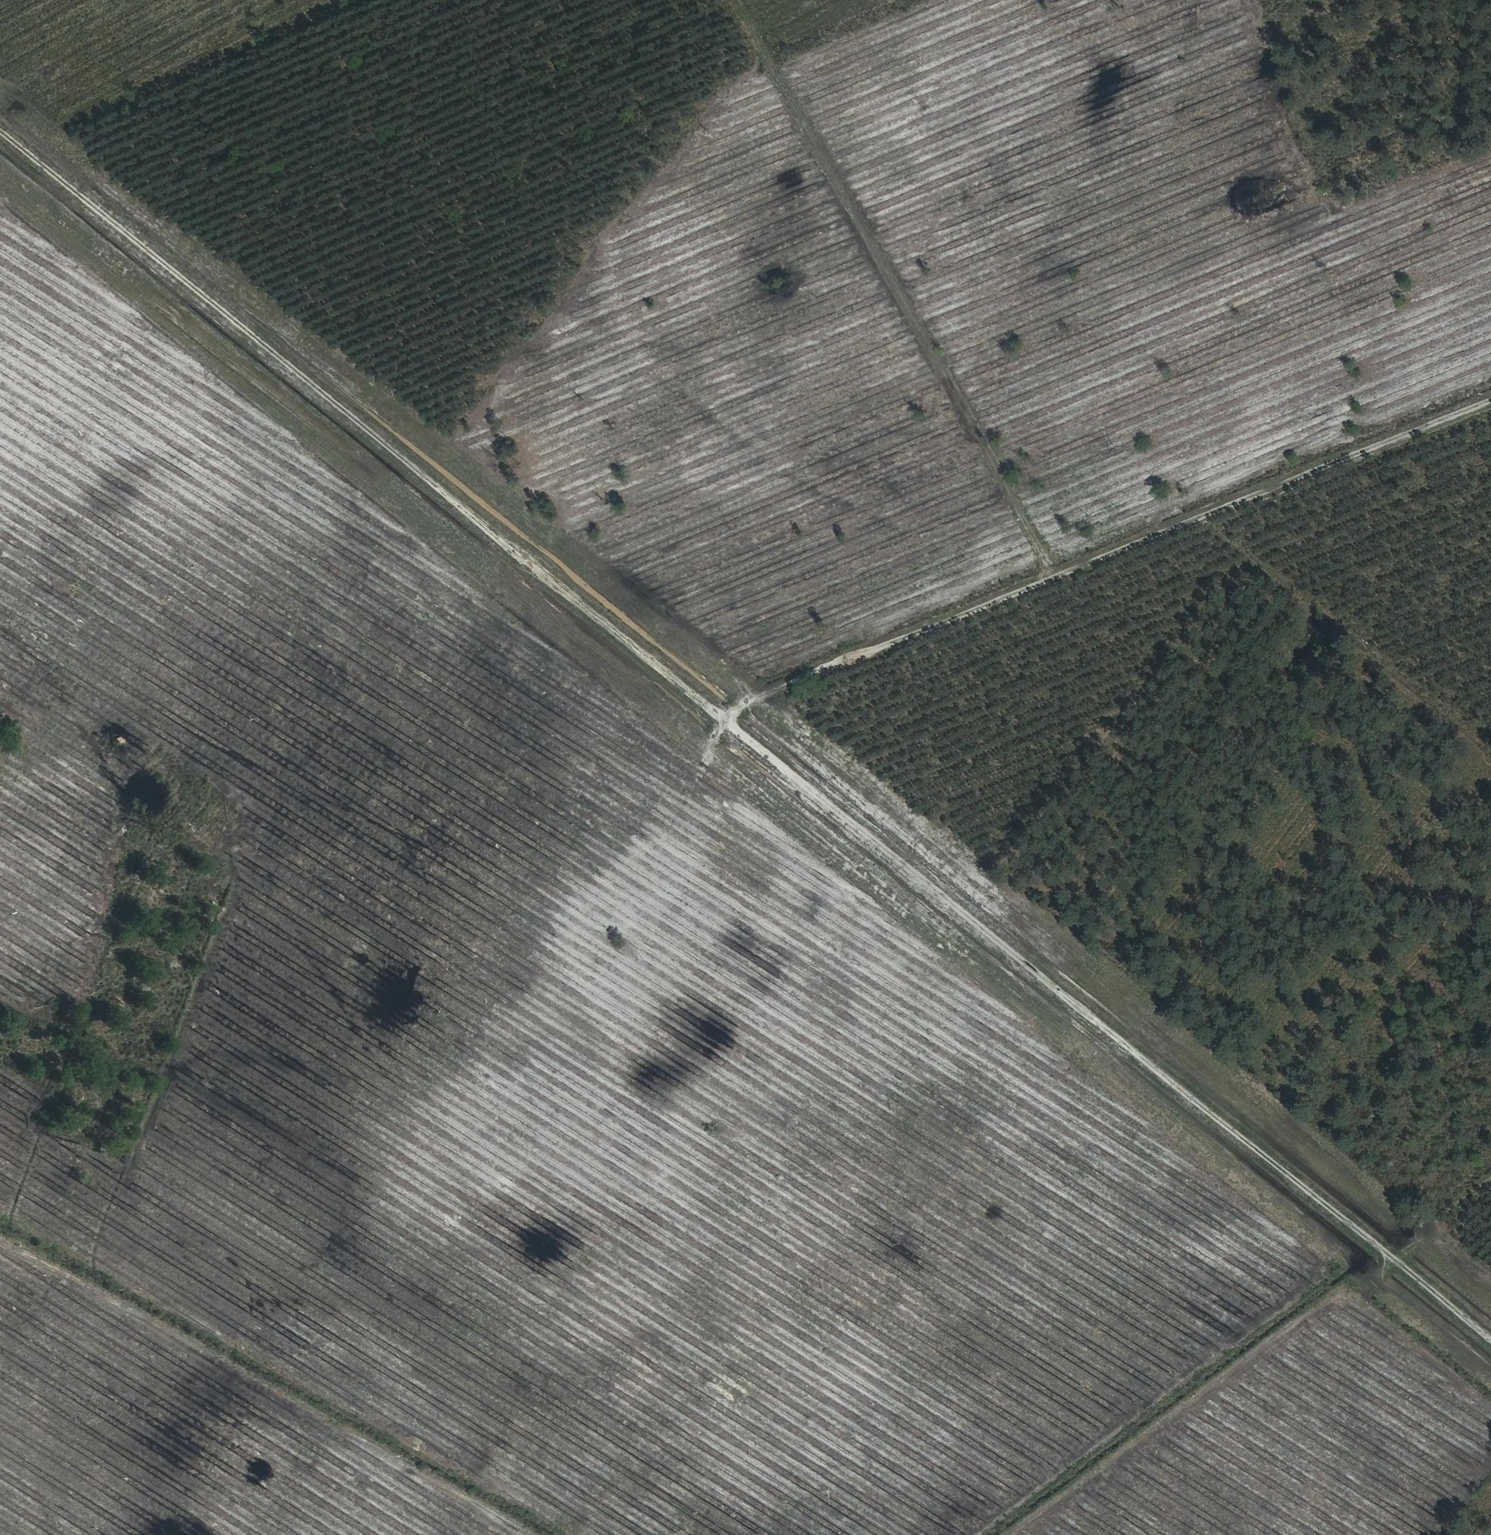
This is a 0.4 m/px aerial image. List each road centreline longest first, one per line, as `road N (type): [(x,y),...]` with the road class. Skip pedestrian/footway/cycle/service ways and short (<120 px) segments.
road 1 (track): [(1490,1338),(0,136)]
road 2 (track): [(722,718),(1490,403)]
road 3 (track): [(1054,582),(742,0)]

